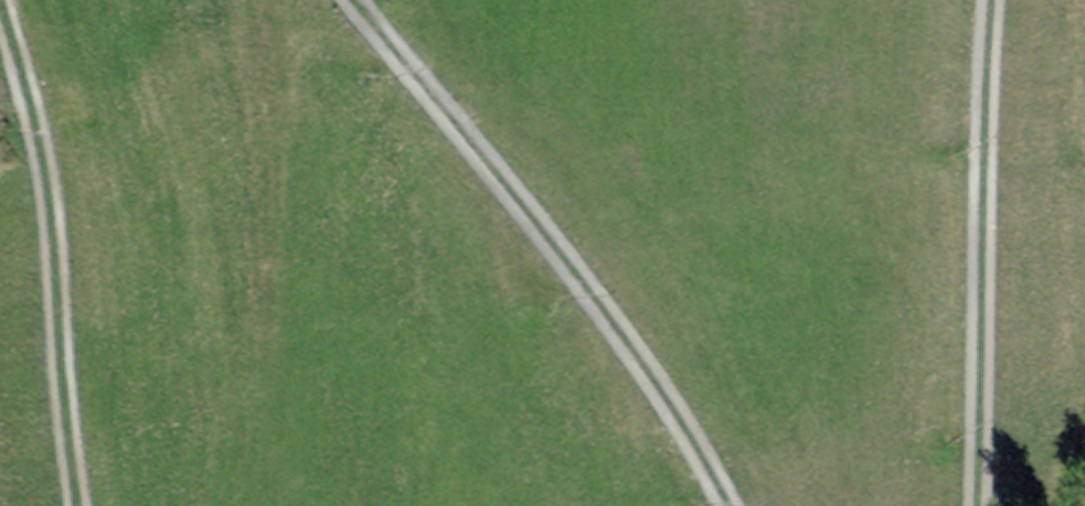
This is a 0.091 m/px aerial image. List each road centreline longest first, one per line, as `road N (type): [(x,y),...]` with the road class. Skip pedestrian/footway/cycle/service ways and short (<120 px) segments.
road 1 (track): [(348,0),(672,420),(709,505)]
road 2 (track): [(79,505),(36,120),(0,0)]
road 3 (track): [(975,505),(996,0)]

